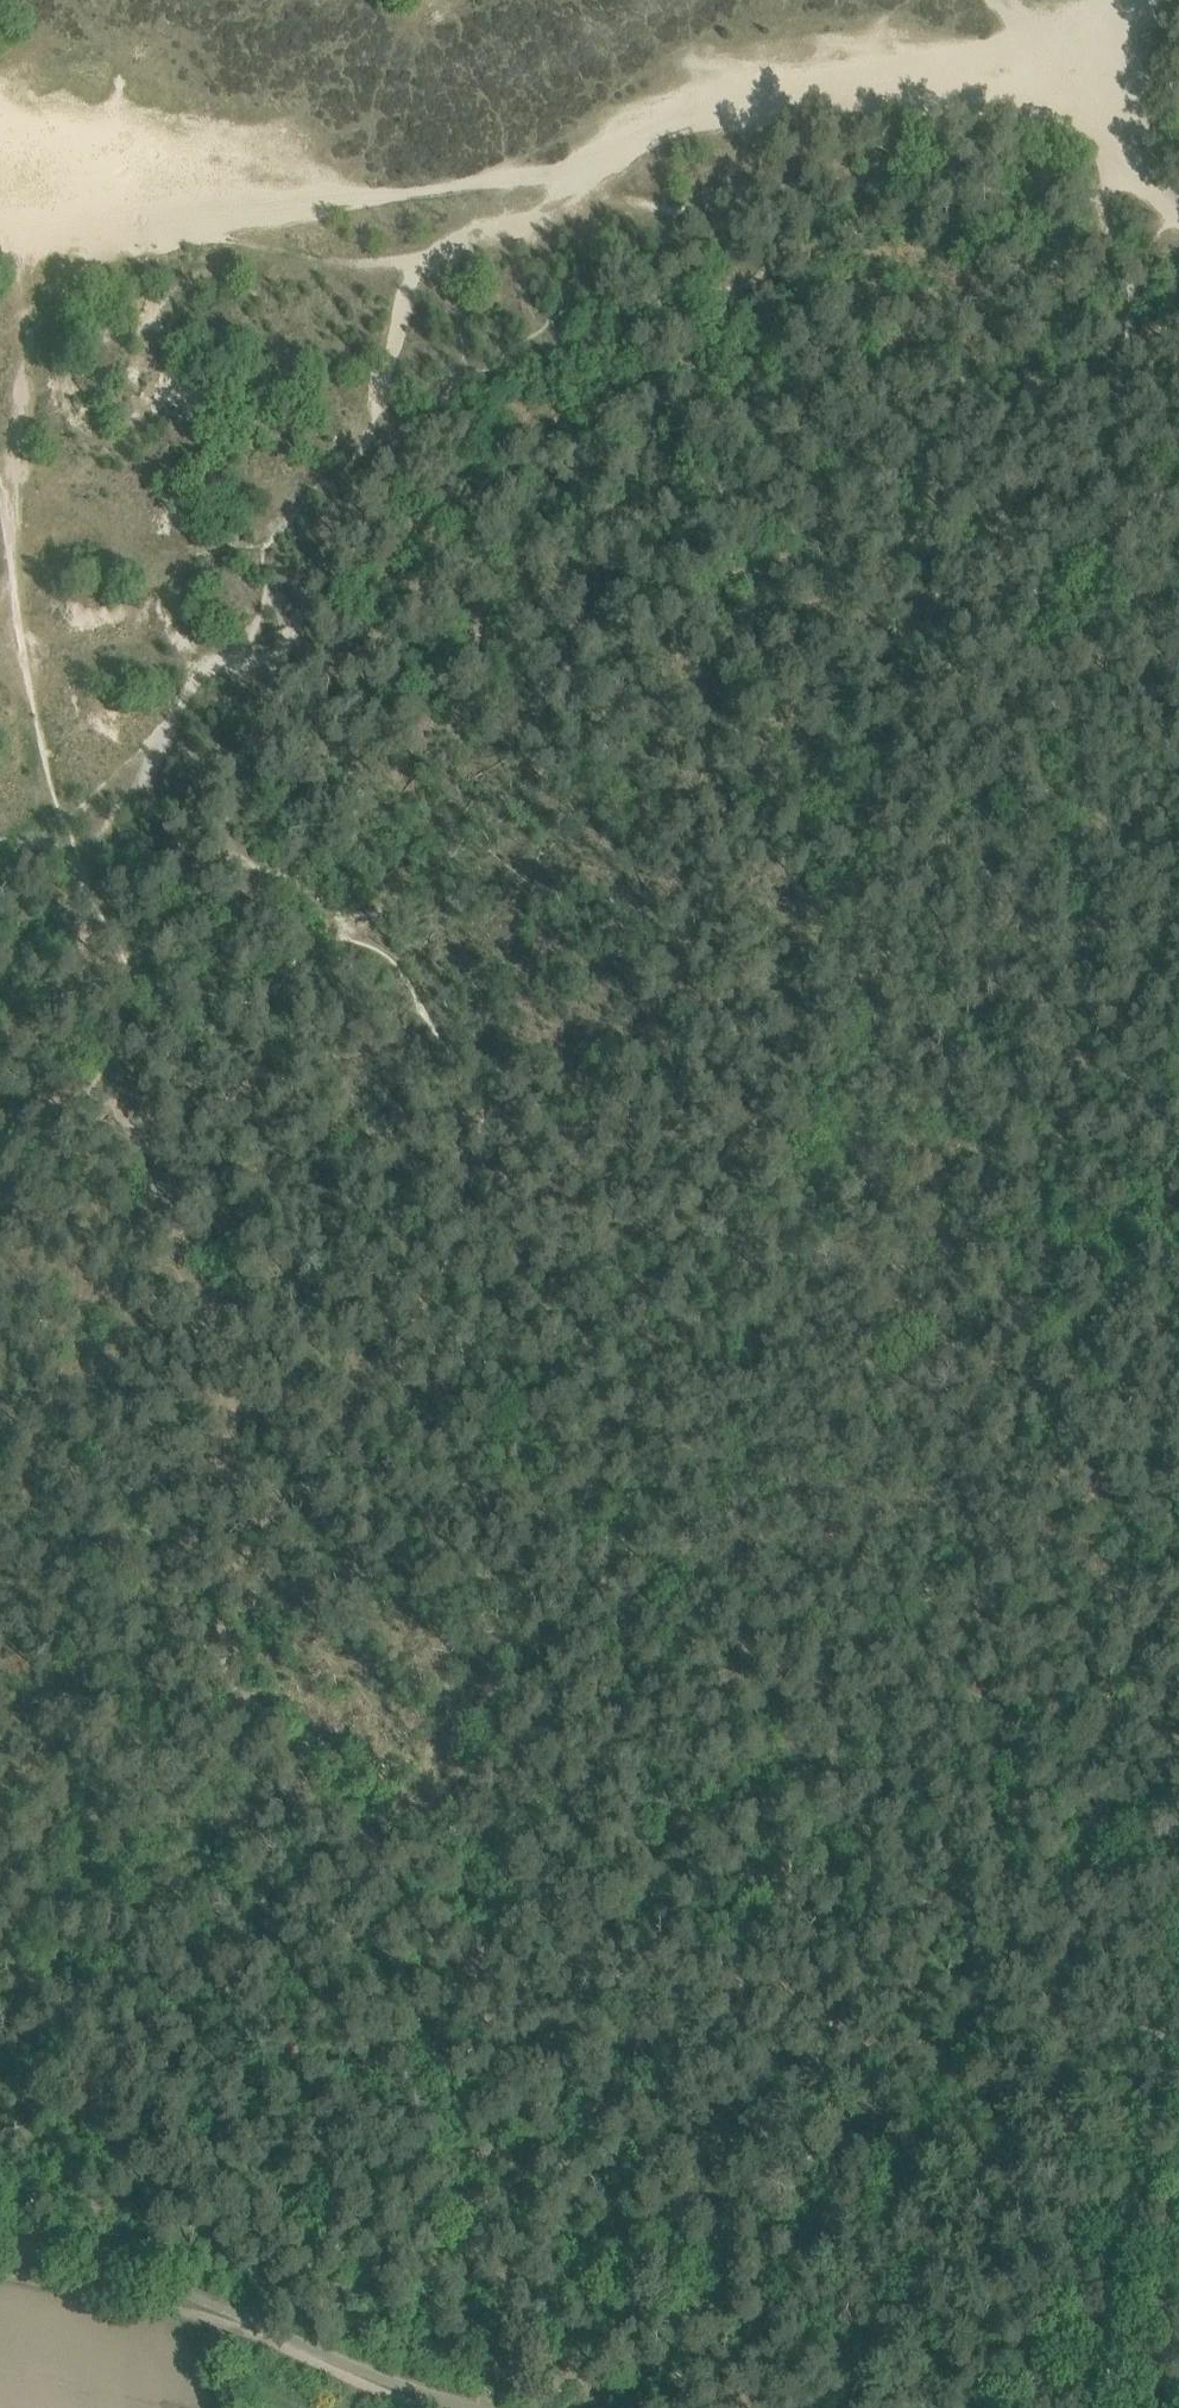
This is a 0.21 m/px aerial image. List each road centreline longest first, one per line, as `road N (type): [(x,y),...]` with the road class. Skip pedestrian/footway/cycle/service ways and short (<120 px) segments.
road 1 (track): [(436,2407),(228,2325),(0,2276)]
road 2 (track): [(1008,0),(1102,108)]

